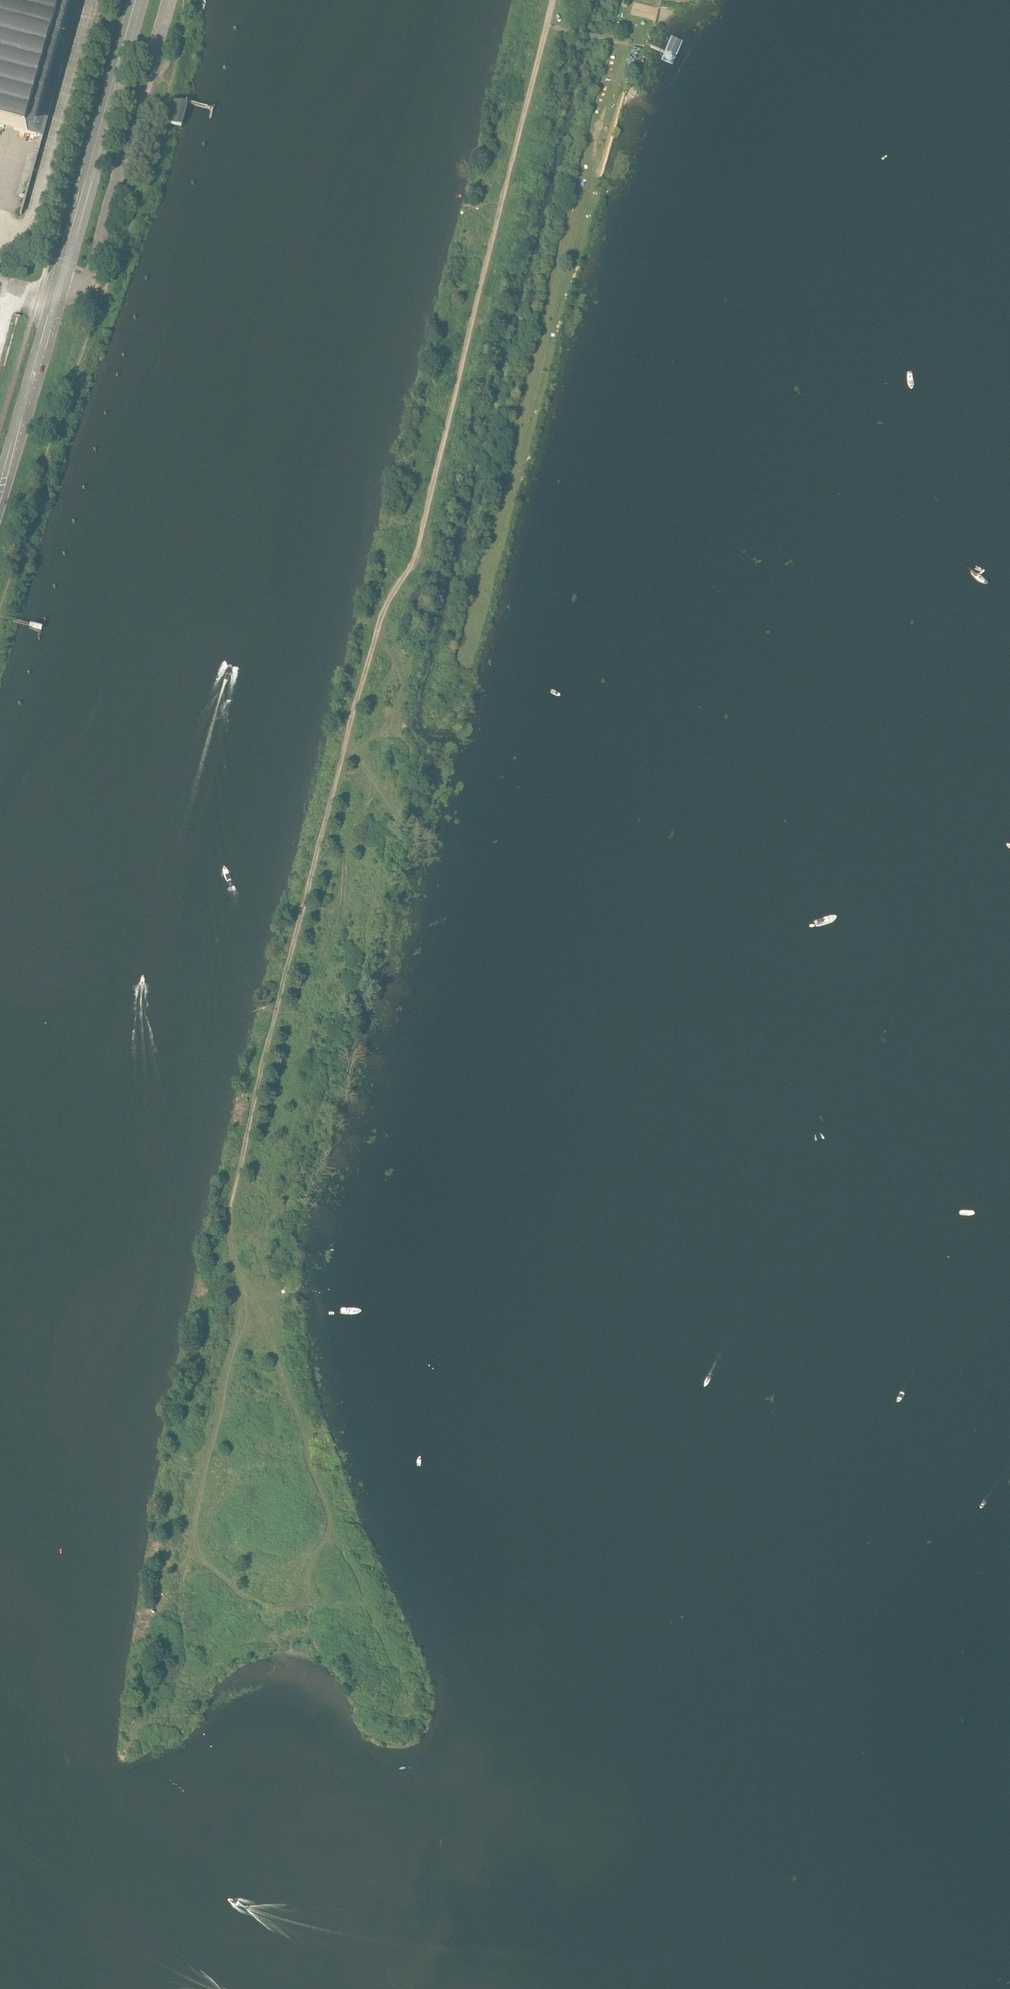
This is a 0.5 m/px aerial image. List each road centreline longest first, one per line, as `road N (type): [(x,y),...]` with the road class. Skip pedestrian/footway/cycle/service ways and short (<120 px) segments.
road 1 (tertiary): [(56,299),(139,0)]
road 2 (tertiary): [(0,494),(56,299)]

